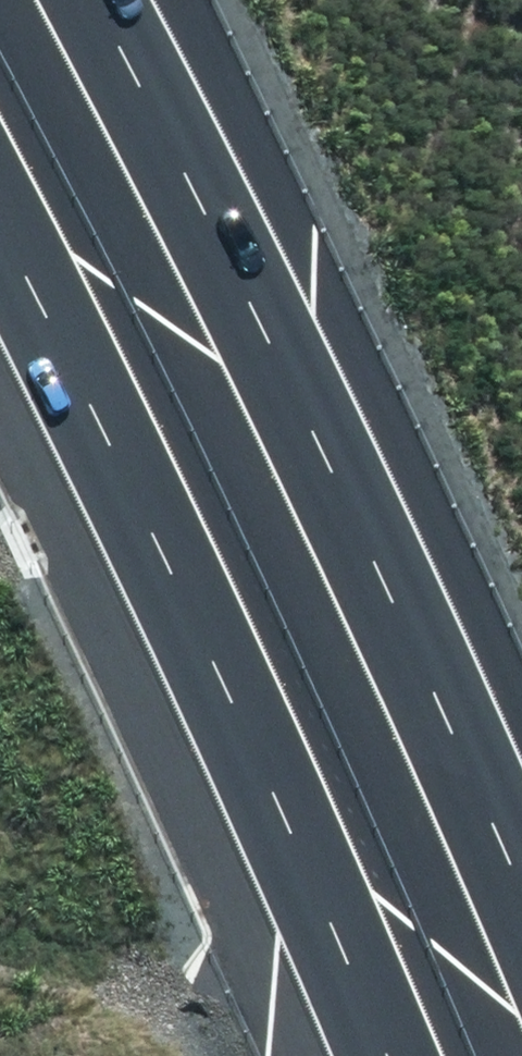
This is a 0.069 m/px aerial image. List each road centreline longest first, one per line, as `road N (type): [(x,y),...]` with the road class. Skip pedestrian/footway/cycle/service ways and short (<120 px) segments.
road 1 (motorway): [(67,0),(353,533),(521,923)]
road 2 (motorway): [(373,1055),(300,876),(0,240)]

